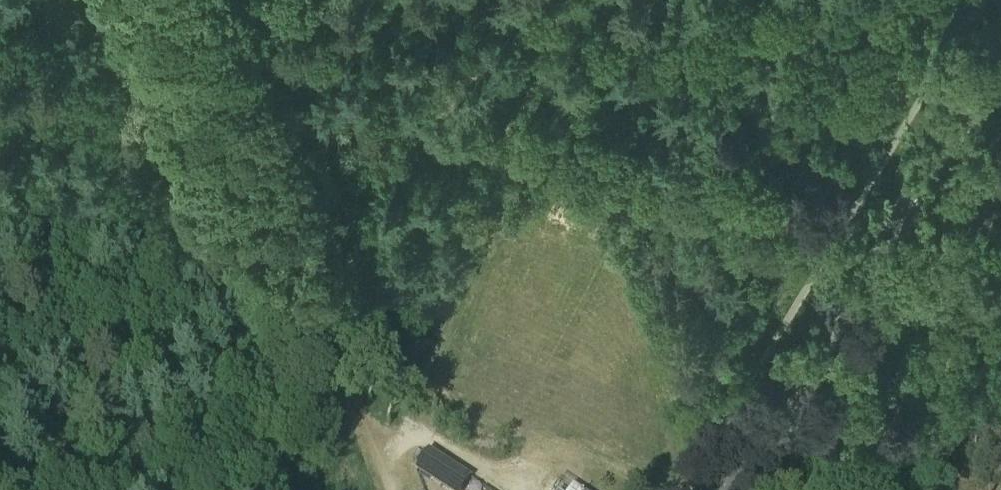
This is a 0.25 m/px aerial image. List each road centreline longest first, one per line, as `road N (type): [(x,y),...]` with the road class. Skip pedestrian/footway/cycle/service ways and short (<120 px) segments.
road 1 (track): [(391,489),(184,0)]
road 2 (unclassified): [(732,489),(1000,63)]

